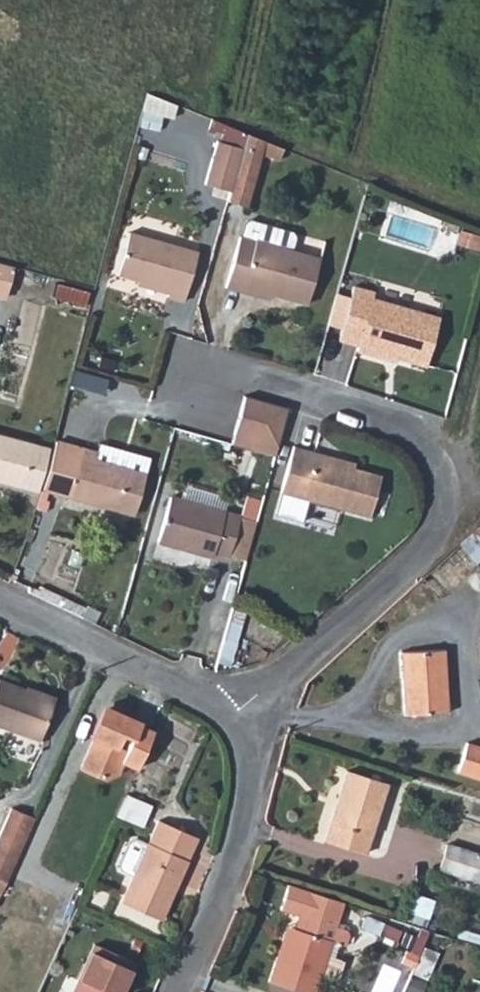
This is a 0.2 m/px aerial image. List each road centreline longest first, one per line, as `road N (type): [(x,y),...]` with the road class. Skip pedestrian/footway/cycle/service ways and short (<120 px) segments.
road 1 (residential): [(196,390),(250,373),(428,425),(464,495),(228,720)]
road 2 (residential): [(180,991),(235,846),(246,768),(228,720)]
road 3 (residential): [(228,720),(194,690),(0,601)]

